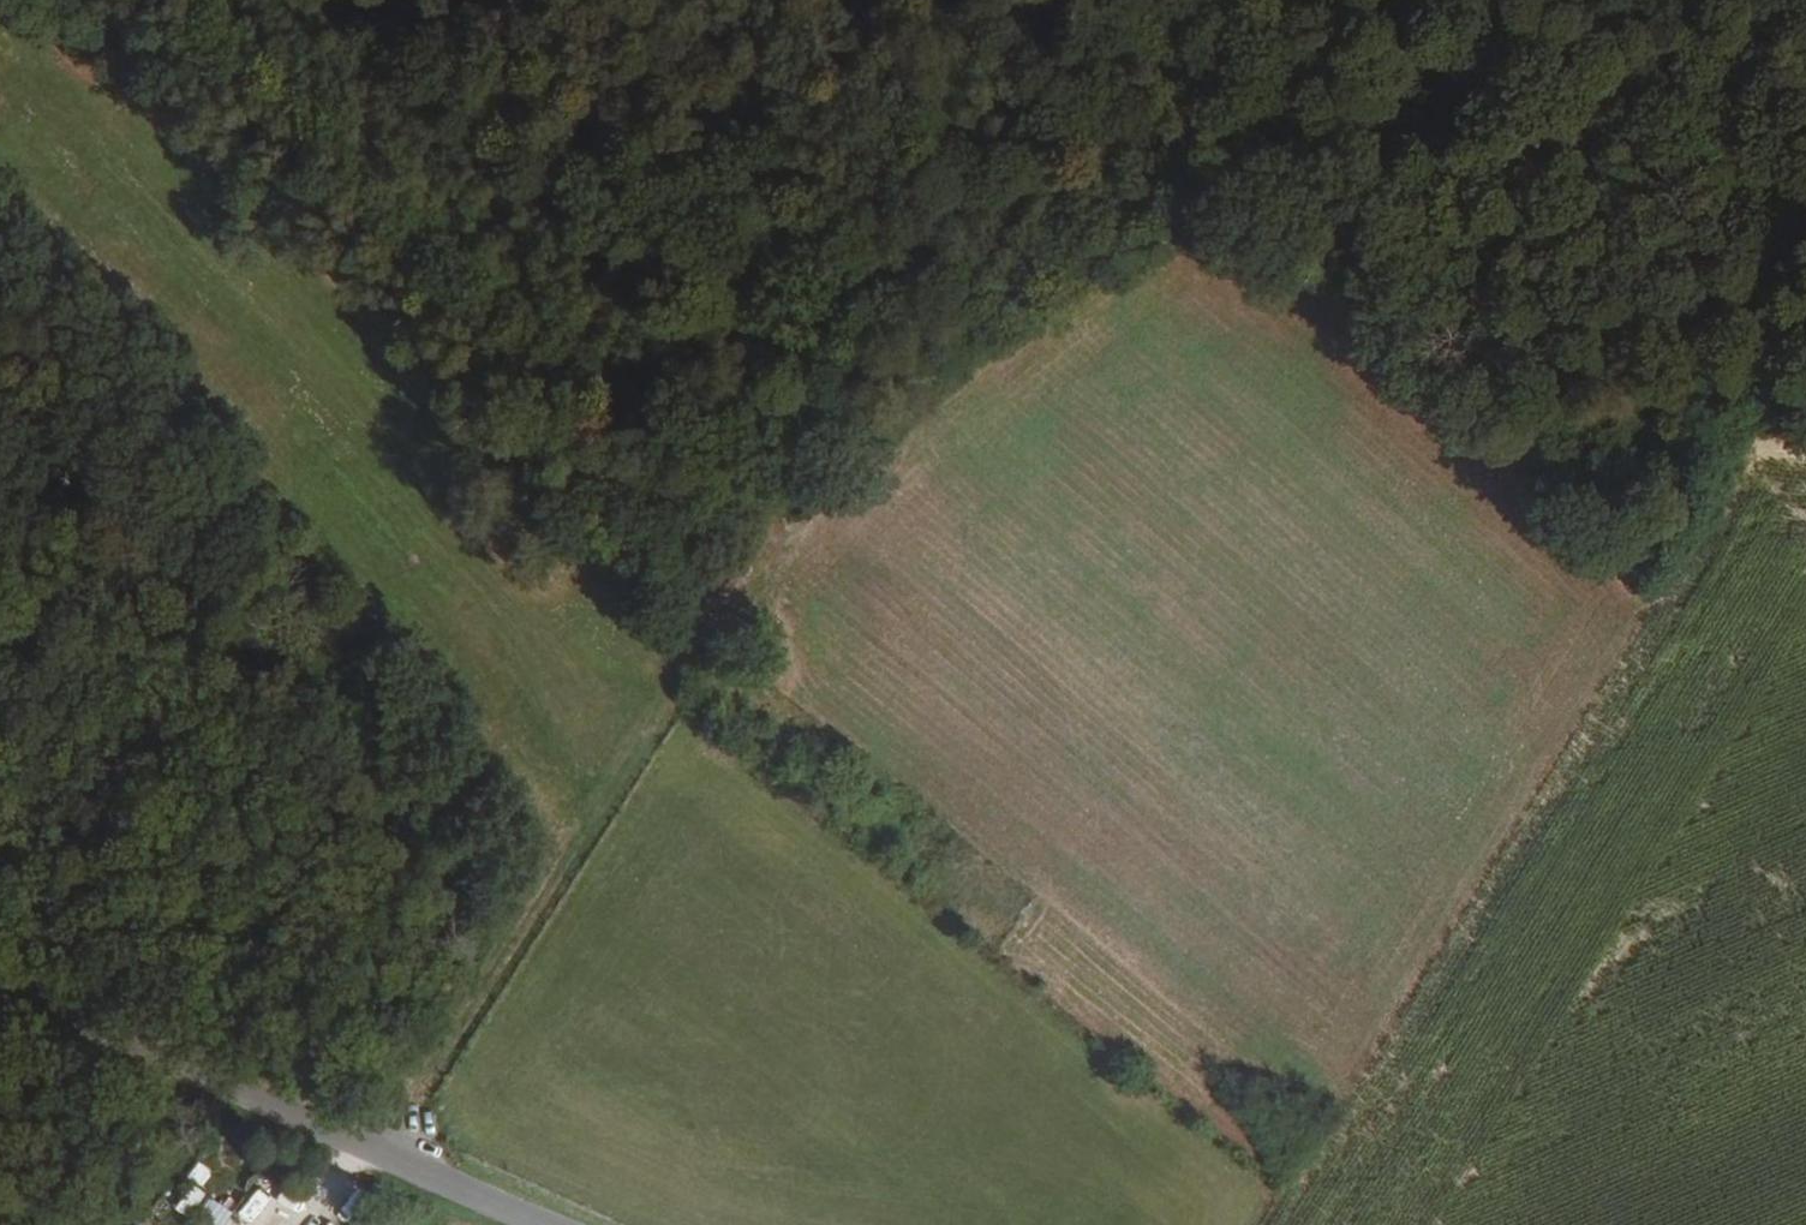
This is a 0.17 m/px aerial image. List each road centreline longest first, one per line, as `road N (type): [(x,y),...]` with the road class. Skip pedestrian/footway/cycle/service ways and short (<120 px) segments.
road 1 (track): [(395,1156),(459,1009),(754,542)]
road 2 (unclassified): [(558,1224),(208,1079),(0,968)]

